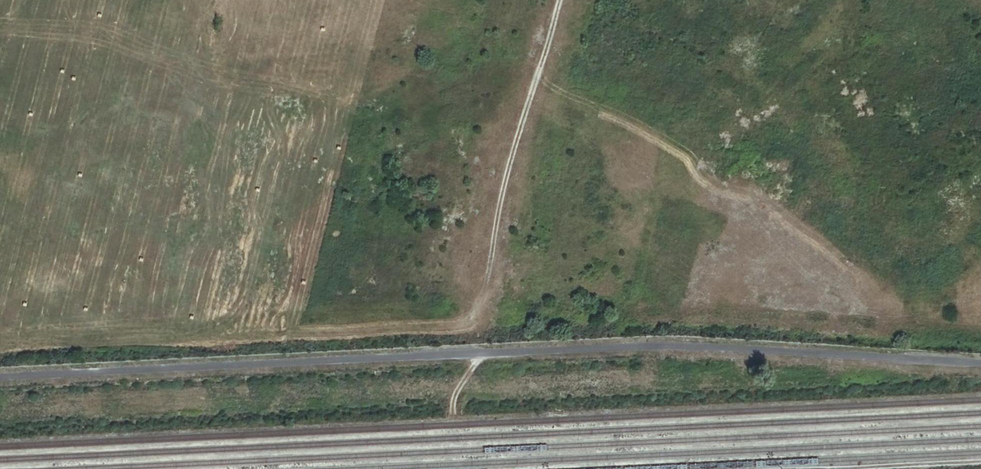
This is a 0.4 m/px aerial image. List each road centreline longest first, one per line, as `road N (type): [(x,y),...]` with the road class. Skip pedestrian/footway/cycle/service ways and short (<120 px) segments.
road 1 (track): [(476,354),(499,207),(562,0)]

